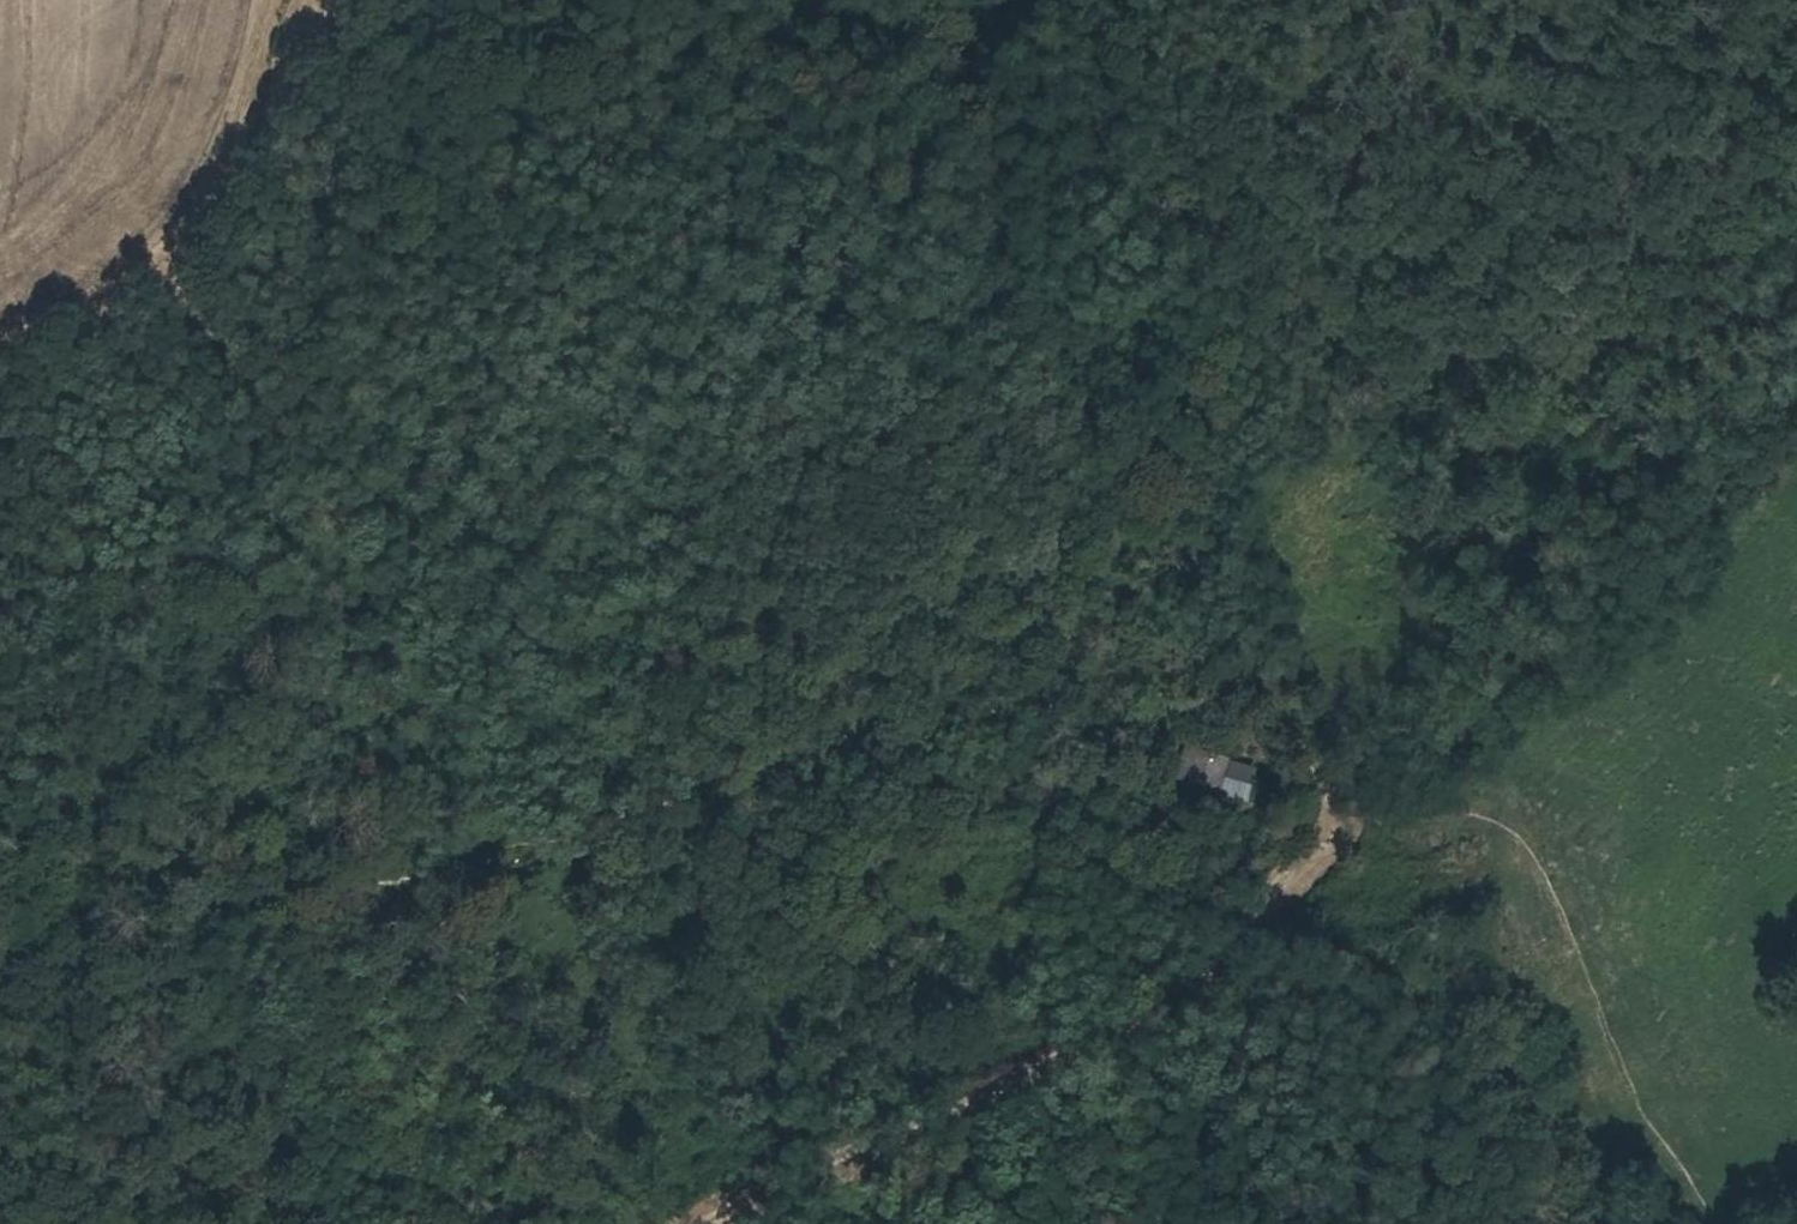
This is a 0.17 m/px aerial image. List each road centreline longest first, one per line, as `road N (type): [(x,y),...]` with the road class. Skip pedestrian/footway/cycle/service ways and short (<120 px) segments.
road 1 (track): [(709,1223),(832,1156),(1086,1045),(1228,934),(1336,824),(1372,771)]
road 2 (track): [(290,0),(255,146),(175,261),(125,299),(0,348)]

